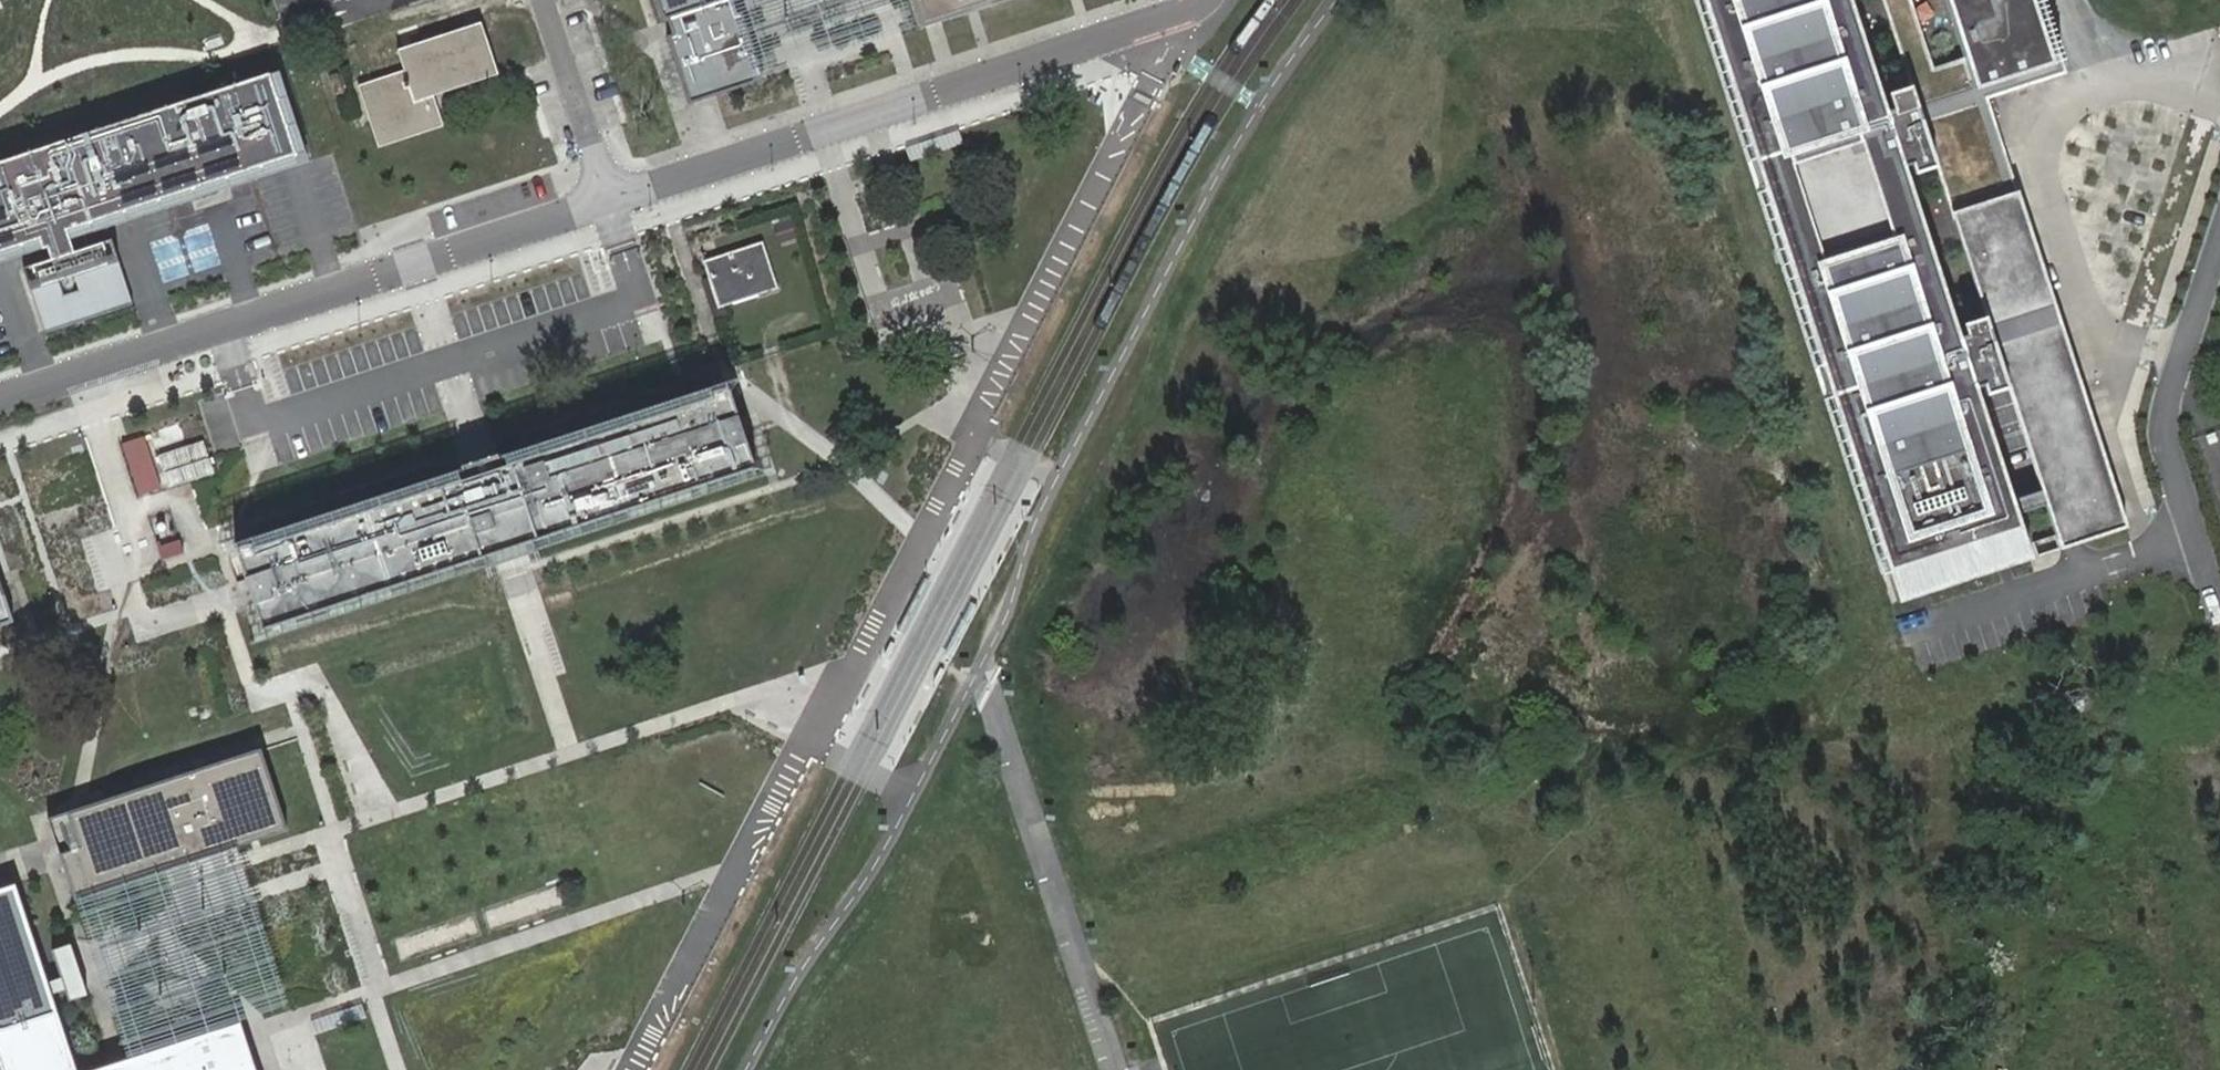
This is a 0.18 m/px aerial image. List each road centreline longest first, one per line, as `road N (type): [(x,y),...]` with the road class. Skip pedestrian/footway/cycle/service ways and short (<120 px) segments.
road 1 (residential): [(0,399),(612,197)]
road 2 (residential): [(612,197),(1204,0)]
road 3 (unclassified): [(2219,240),(2166,413),(2176,476),(2219,604)]
road 4 (unclassified): [(548,0),(612,197)]

